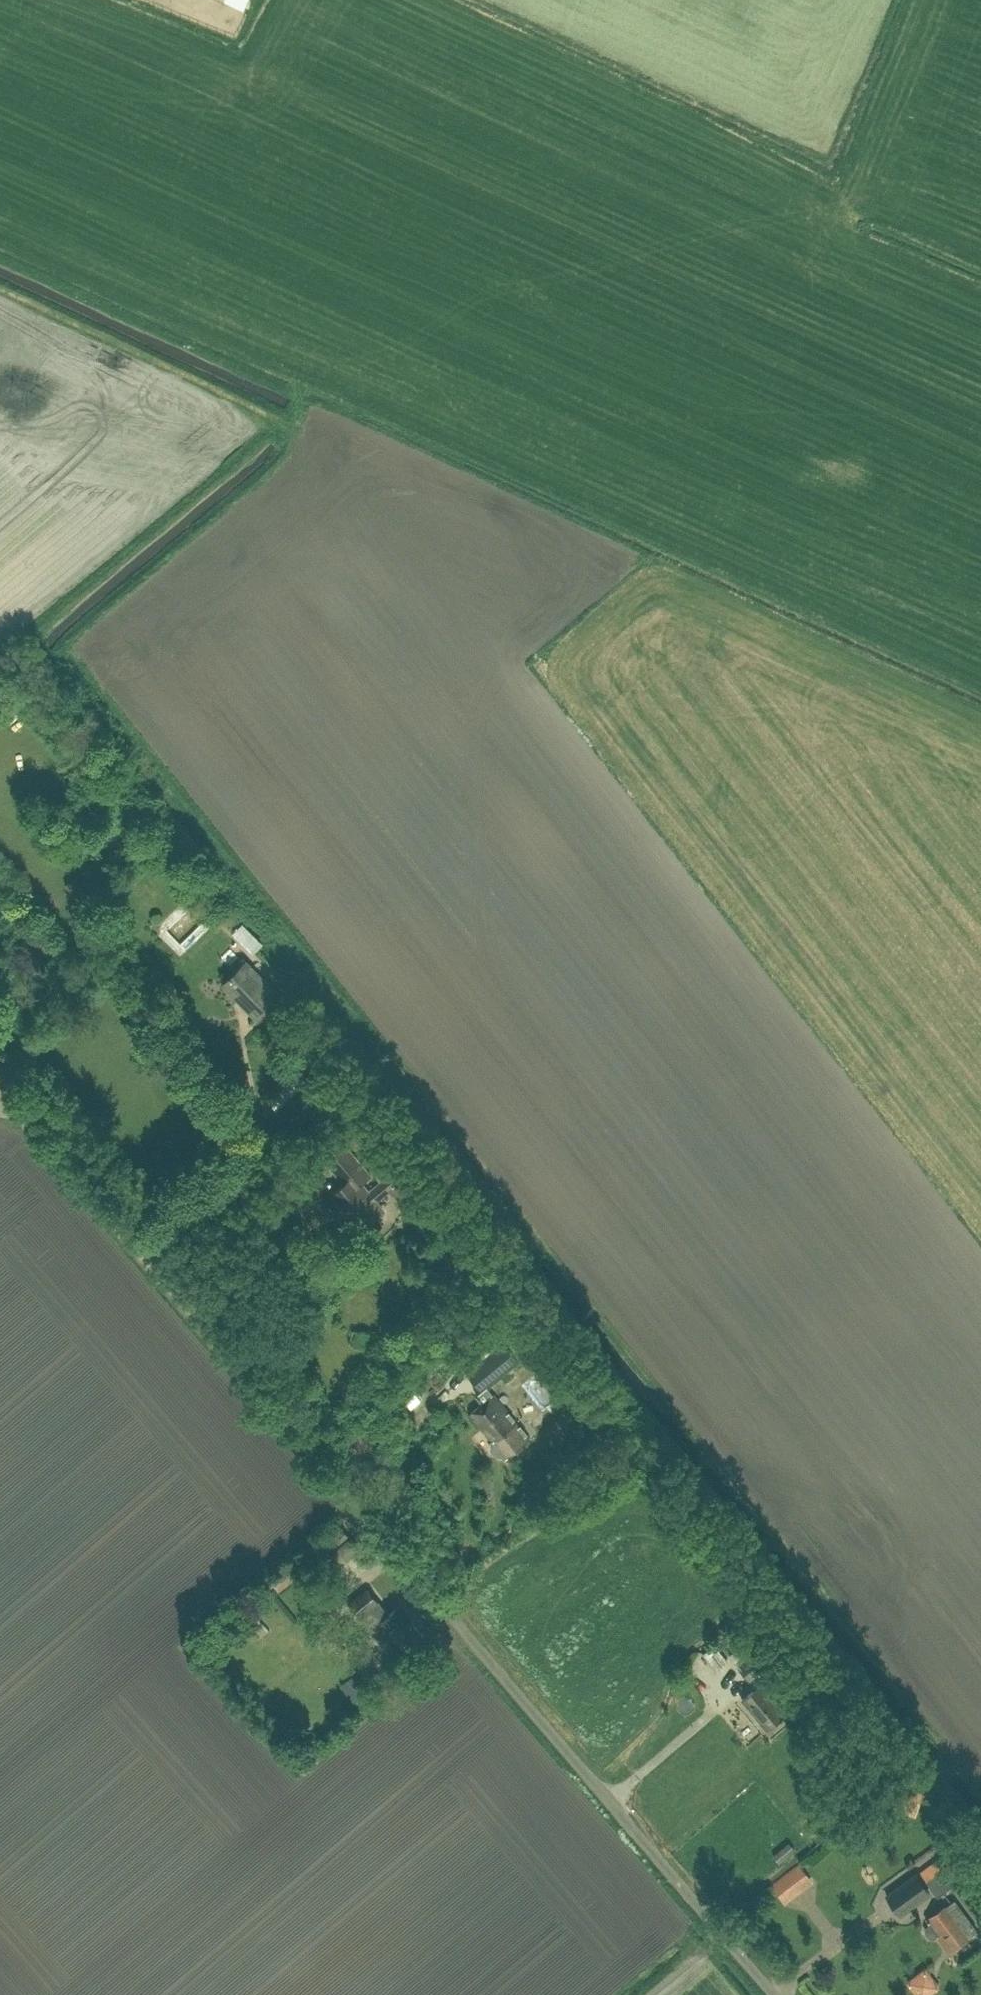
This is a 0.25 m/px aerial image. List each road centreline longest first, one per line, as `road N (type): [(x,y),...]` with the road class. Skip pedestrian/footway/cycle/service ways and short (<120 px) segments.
road 1 (unclassified): [(772,1994),(16,1107),(0,1104)]

